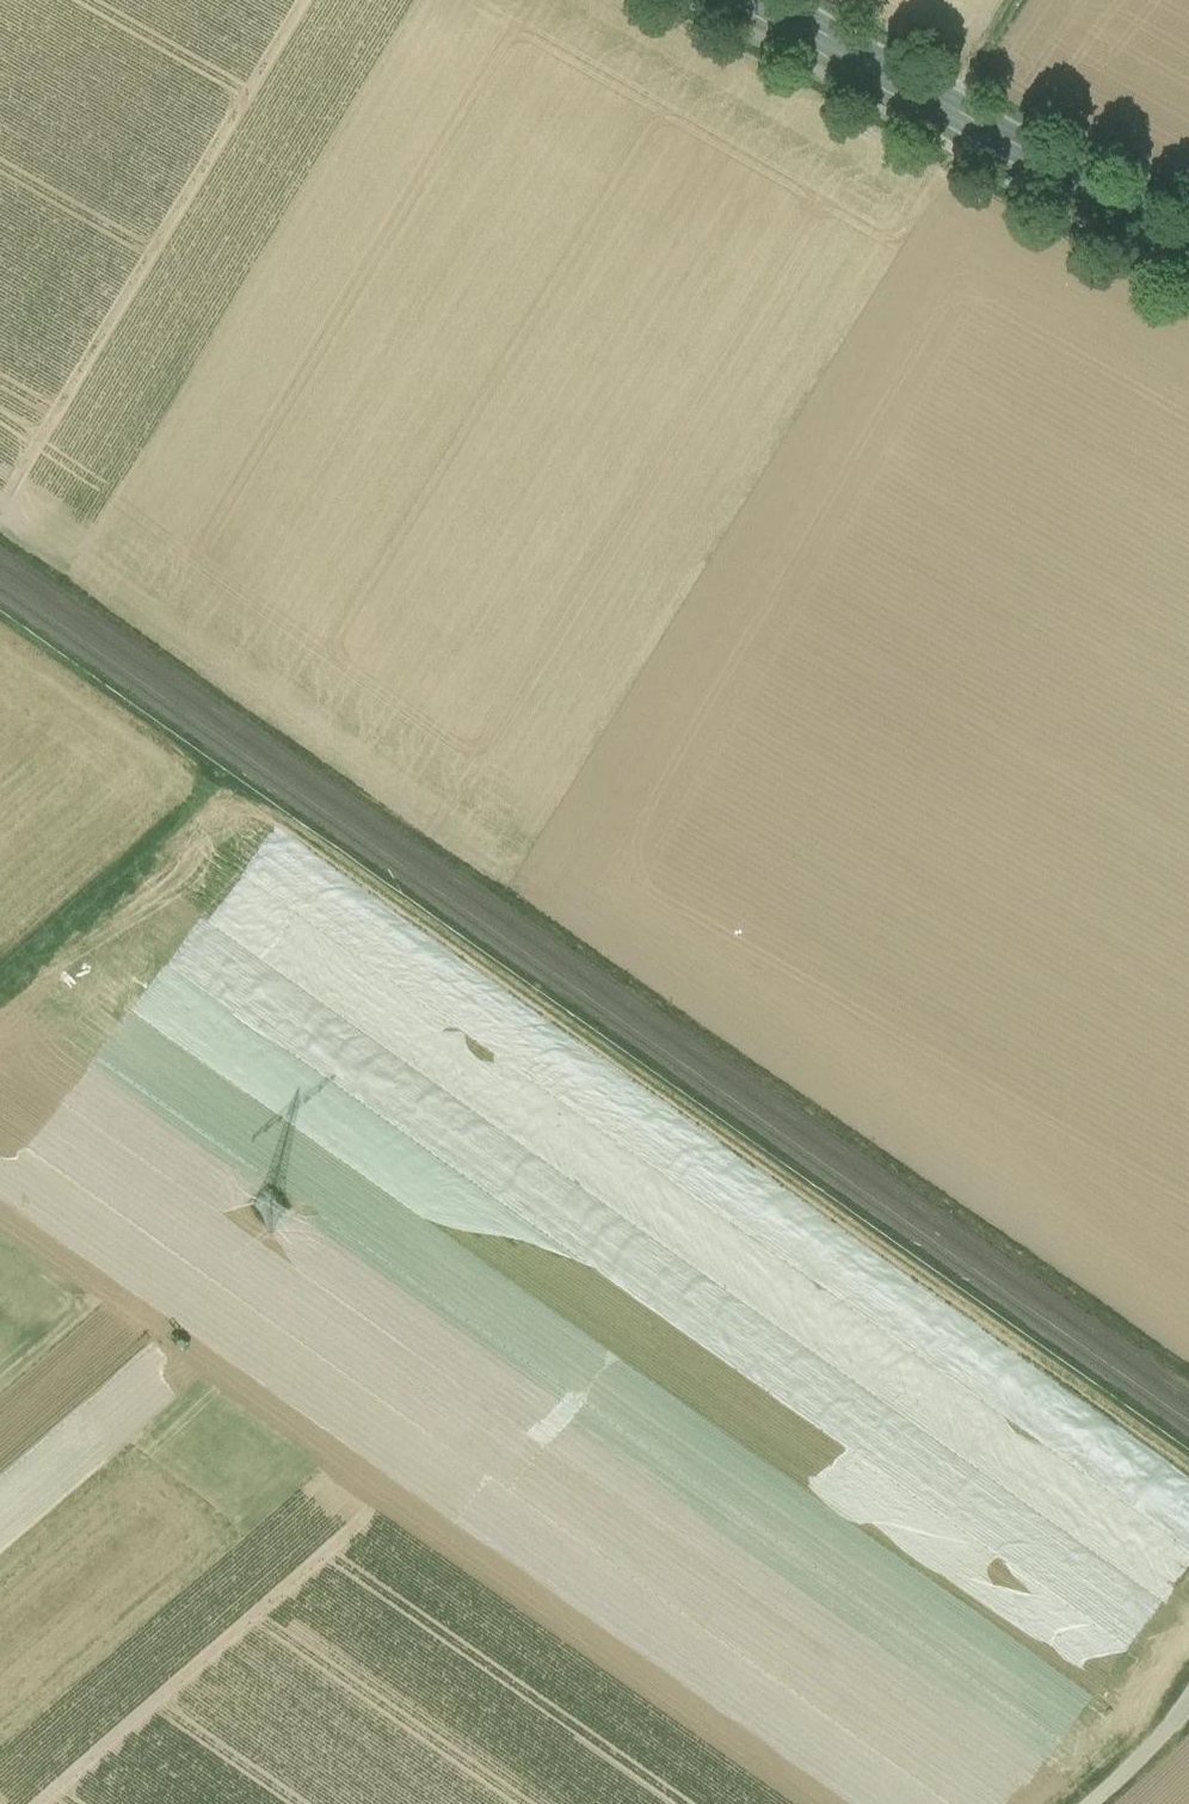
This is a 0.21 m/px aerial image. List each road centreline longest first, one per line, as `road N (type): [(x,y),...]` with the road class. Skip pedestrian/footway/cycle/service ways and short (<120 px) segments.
road 1 (primary): [(754,0),(1188,251)]
road 2 (track): [(0,976),(221,783)]
road 3 (unclassified): [(1089,1803),(1188,1708)]

